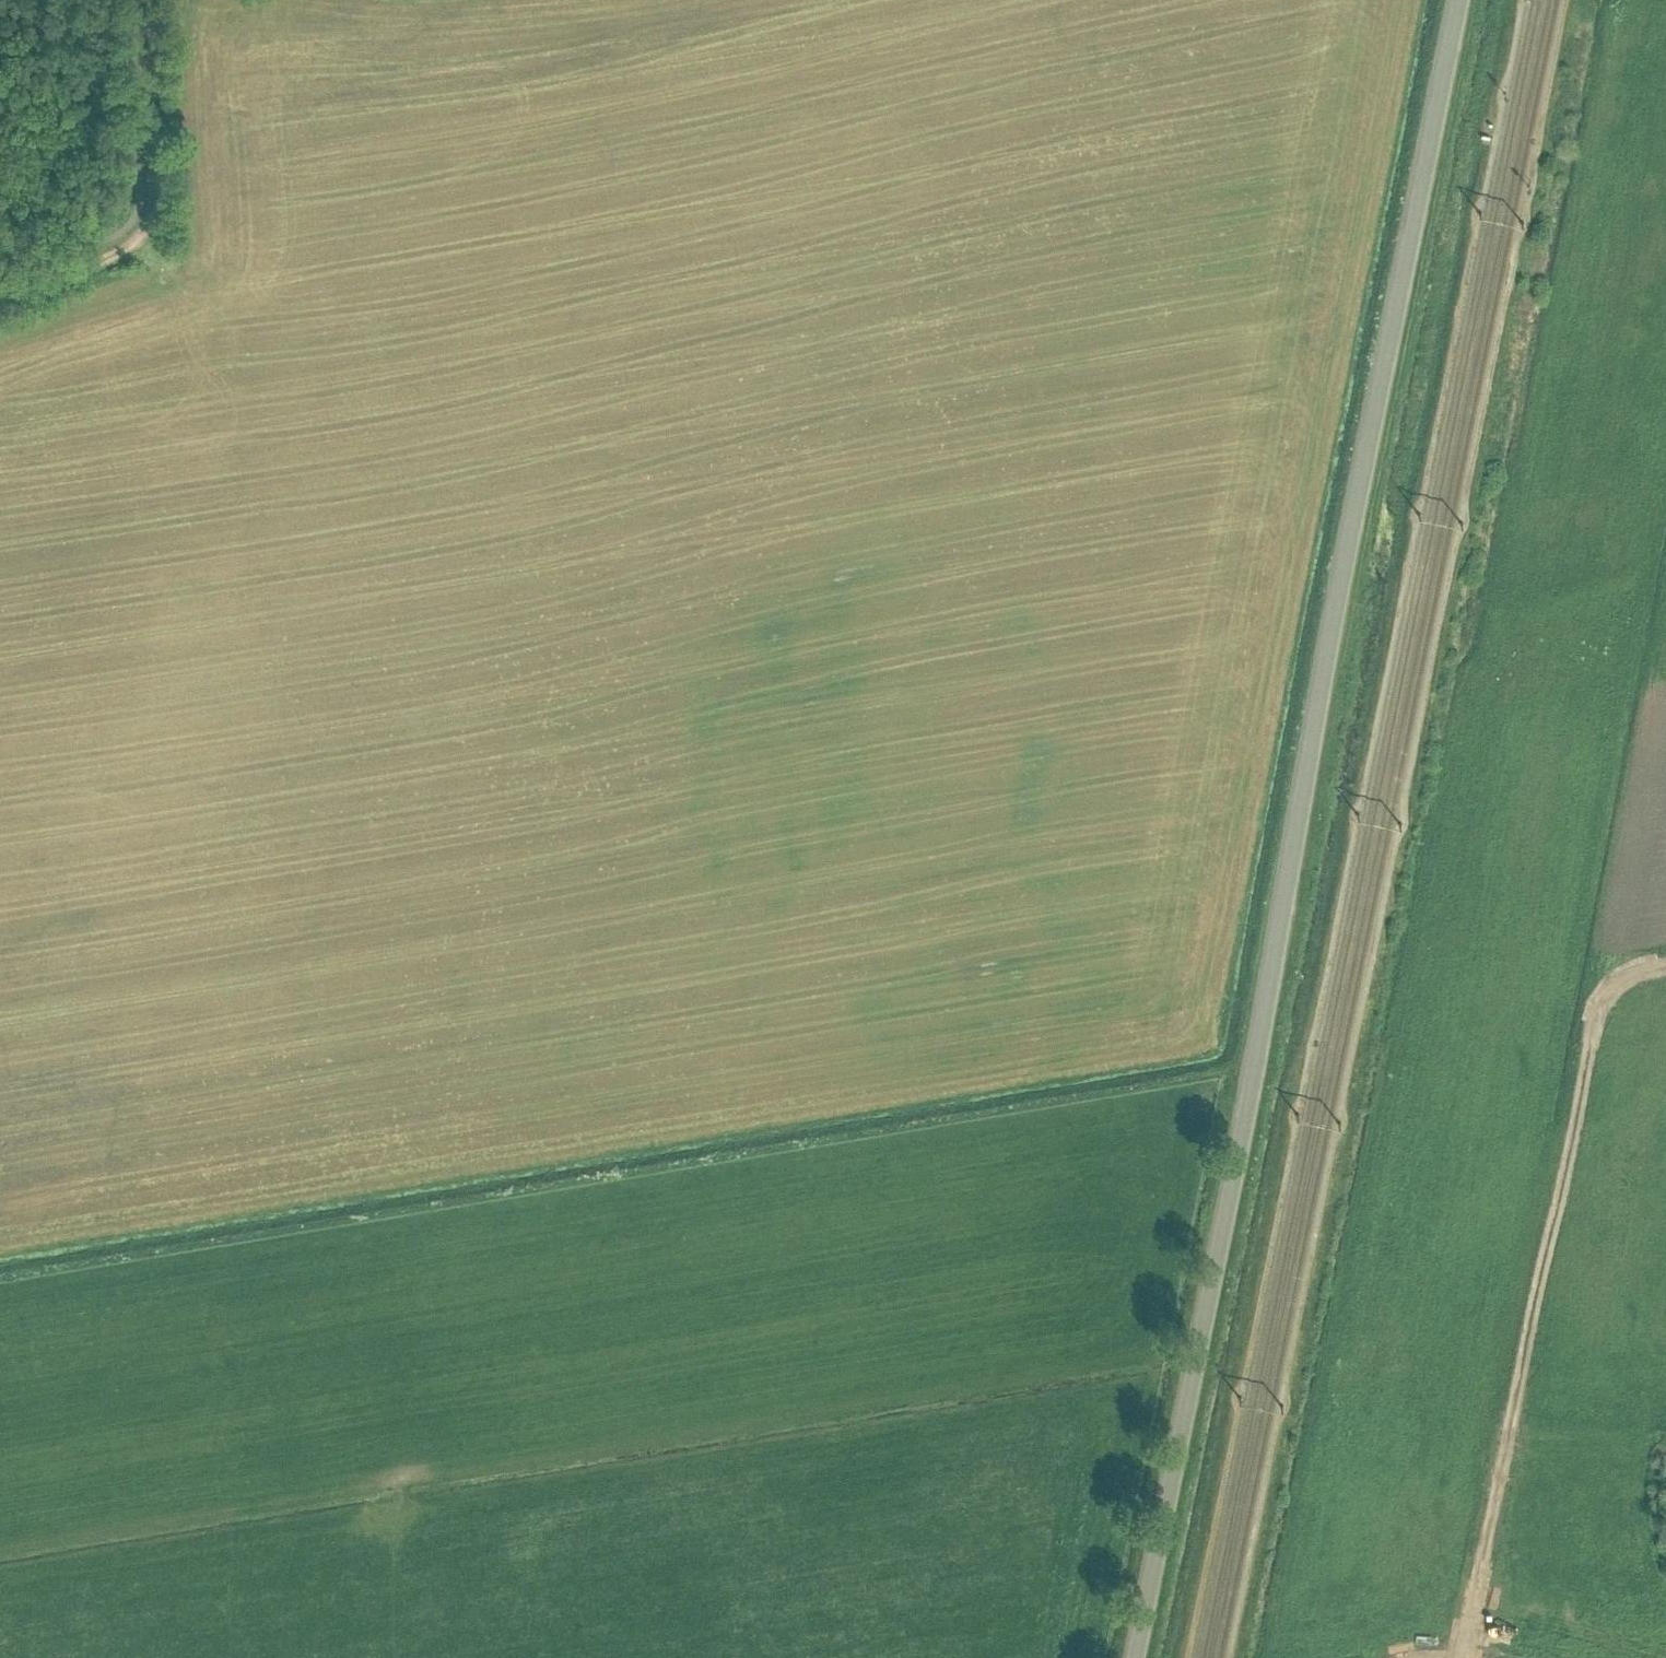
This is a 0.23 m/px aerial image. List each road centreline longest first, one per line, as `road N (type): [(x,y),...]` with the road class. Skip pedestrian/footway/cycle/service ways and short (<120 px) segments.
road 1 (unclassified): [(1135,1657),(1251,1102),(1459,0)]
road 2 (track): [(0,294),(112,257),(152,225),(145,0)]

